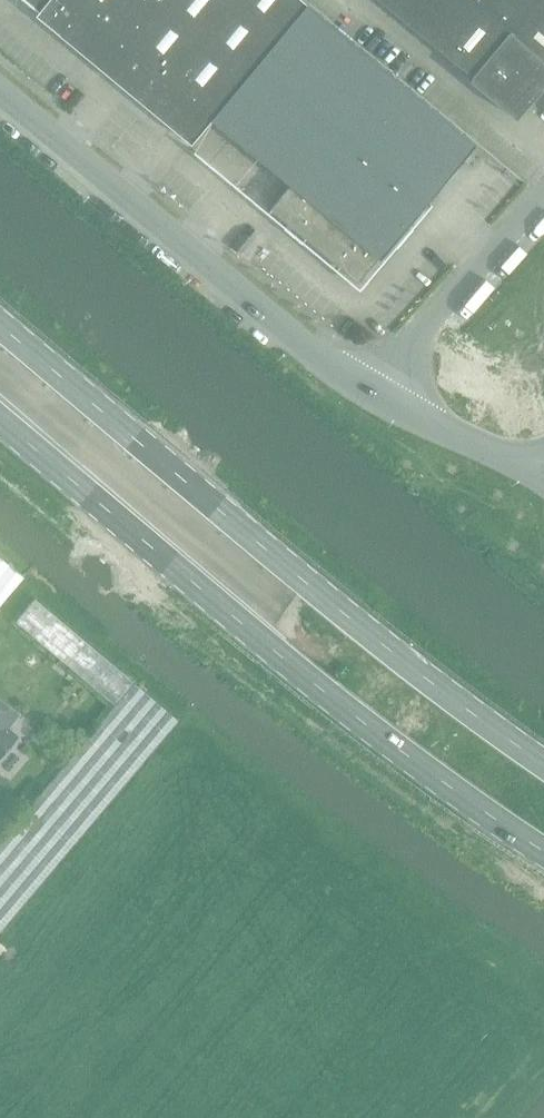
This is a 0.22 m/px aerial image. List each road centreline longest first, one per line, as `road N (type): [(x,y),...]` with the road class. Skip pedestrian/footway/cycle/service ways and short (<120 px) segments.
road 1 (primary): [(45,460),(192,621),(335,808),(414,880),(543,977)]
road 2 (unclassified): [(368,394),(0,93)]
road 3 (primary): [(543,790),(211,504)]
road 4 (primary): [(543,935),(380,801),(301,711),(244,628)]
road 5 (primary): [(543,729),(369,601),(211,504)]
road 6 (primary): [(244,628),(134,479),(0,331)]
road 7 (primary): [(211,504),(0,327)]
road 8 (unclassified): [(543,185),(368,394)]
road 9 (primary): [(45,460),(244,628)]
road 10 (primary): [(244,628),(416,765)]
road 11 (unclassified): [(541,468),(368,394)]
road 12 (primary): [(416,765),(543,896)]
road 13 (primary): [(416,765),(543,853)]

